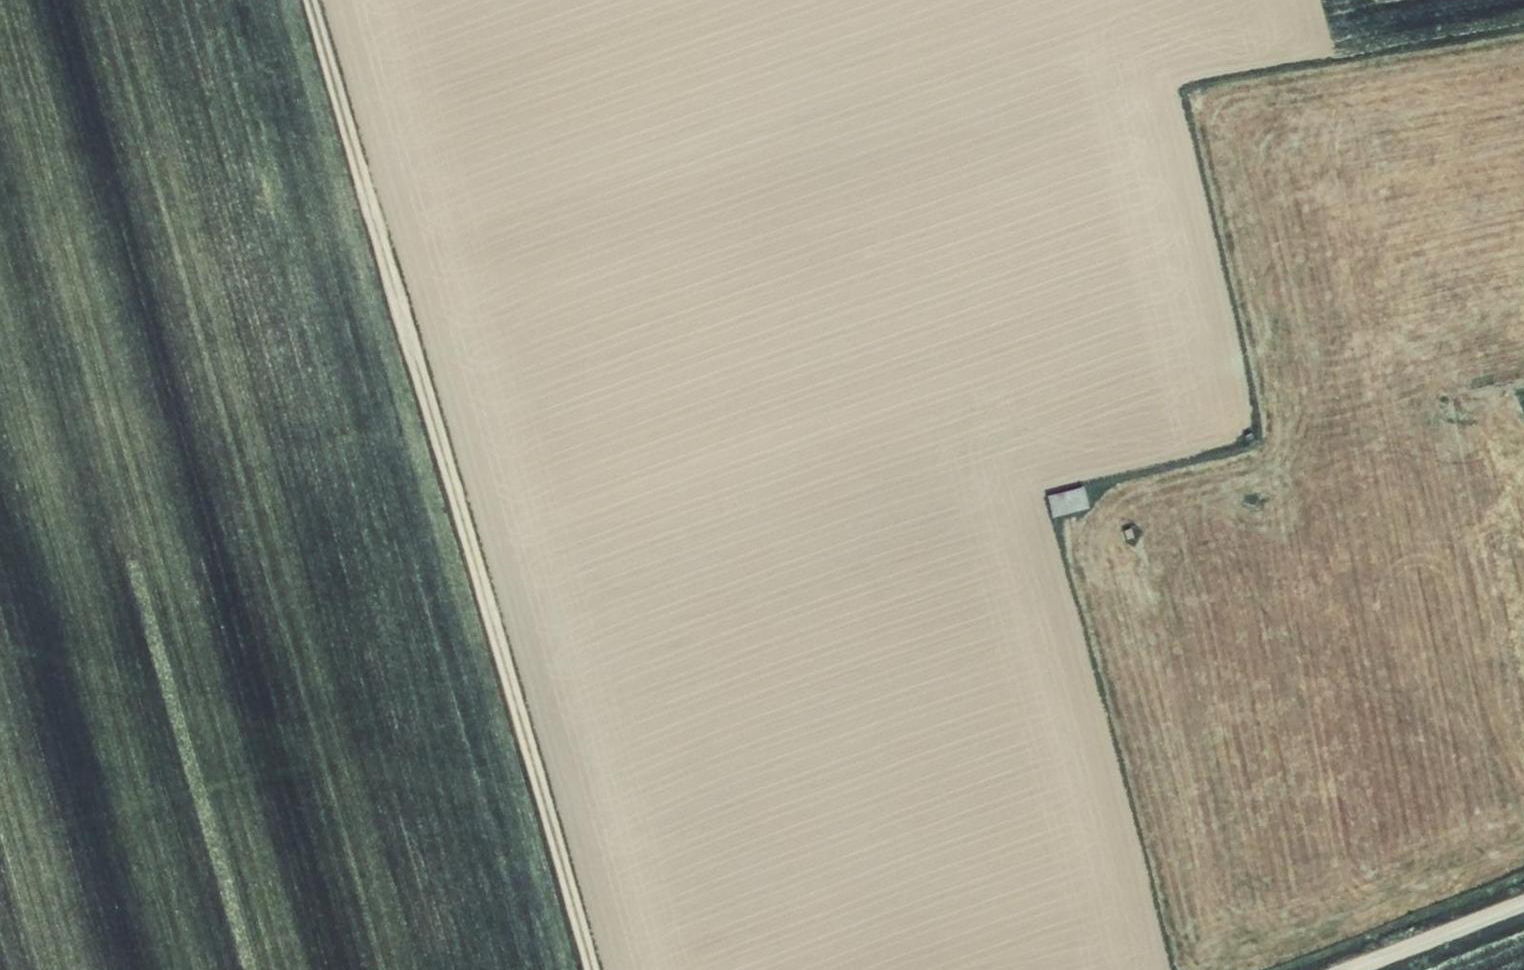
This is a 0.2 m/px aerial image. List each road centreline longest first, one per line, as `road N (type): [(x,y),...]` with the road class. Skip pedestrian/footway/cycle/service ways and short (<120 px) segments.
road 1 (track): [(591,969),(312,0)]
road 2 (unclassified): [(1350,969),(1523,903)]

